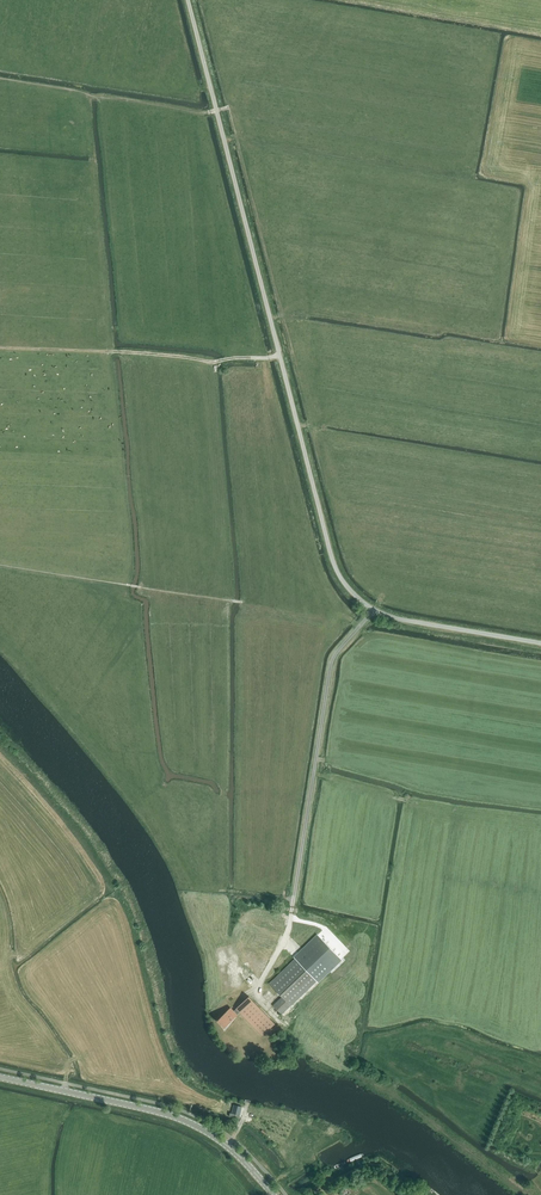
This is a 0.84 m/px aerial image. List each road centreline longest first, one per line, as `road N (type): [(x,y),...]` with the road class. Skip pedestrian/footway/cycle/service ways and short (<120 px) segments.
road 1 (unclassified): [(540,643),(389,616),(341,577),(187,0)]
road 2 (secondary): [(0,1077),(184,1121),(228,1146),(273,1194)]
road 3 (track): [(280,356),(214,362),(0,348)]
road 4 (track): [(219,890),(284,898),(282,908),(319,918),(347,946),(340,954),(349,974),(374,990)]

